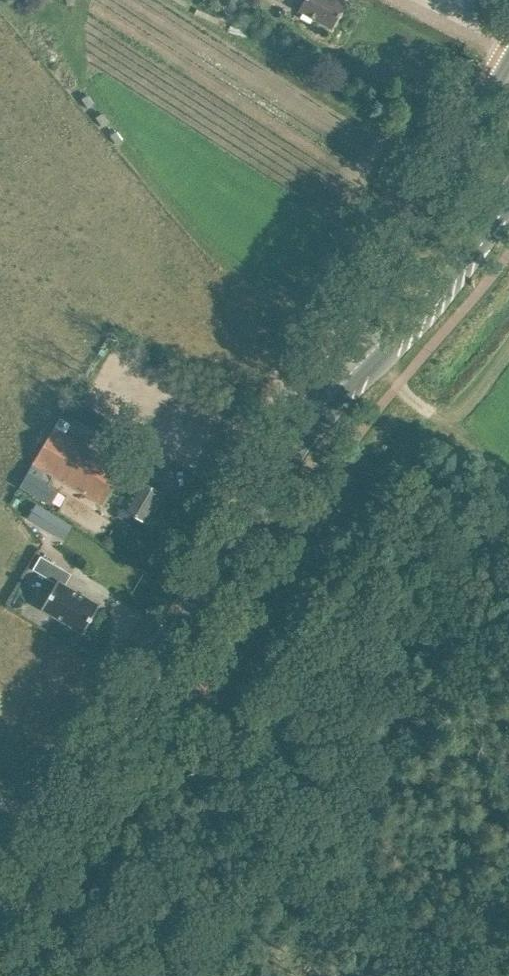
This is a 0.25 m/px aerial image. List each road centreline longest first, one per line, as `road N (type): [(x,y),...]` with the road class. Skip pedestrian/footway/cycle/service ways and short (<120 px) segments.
road 1 (secondary): [(0,960),(335,390)]
road 2 (track): [(508,611),(346,814),(323,832),(283,833),(247,846),(207,884),(156,975)]
road 3 (secondary): [(508,59),(367,307),(335,390)]
road 4 (secondary): [(335,390),(473,248),(508,189)]

